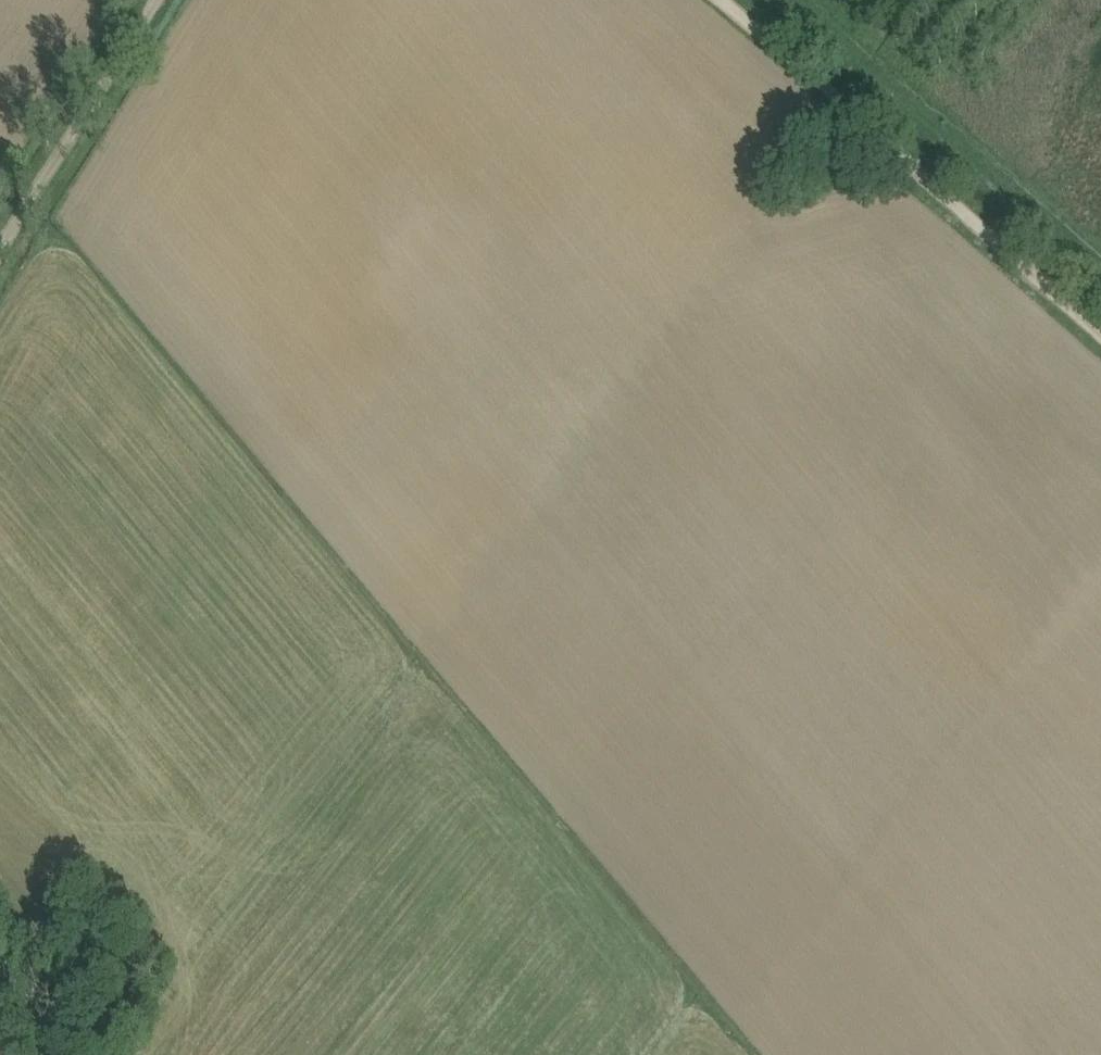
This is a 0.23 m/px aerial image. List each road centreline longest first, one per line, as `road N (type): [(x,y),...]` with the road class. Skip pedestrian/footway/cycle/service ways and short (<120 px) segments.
road 1 (track): [(1100,337),(717,0)]
road 2 (track): [(0,266),(172,0)]

